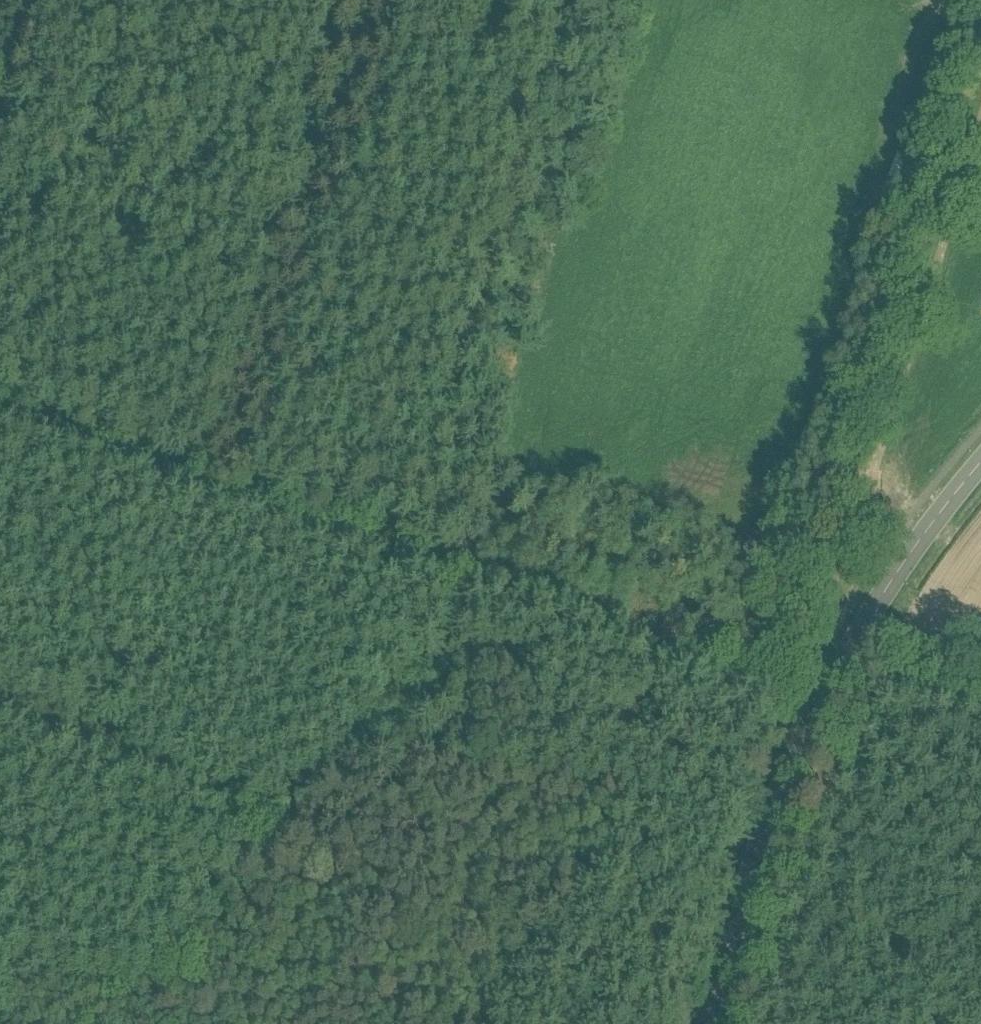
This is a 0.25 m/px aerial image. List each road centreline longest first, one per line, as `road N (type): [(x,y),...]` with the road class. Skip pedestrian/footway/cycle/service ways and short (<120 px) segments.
road 1 (tertiary): [(715,1023),(813,712),(906,552),(980,461)]
road 2 (track): [(906,552),(878,534),(852,479),(980,49)]

